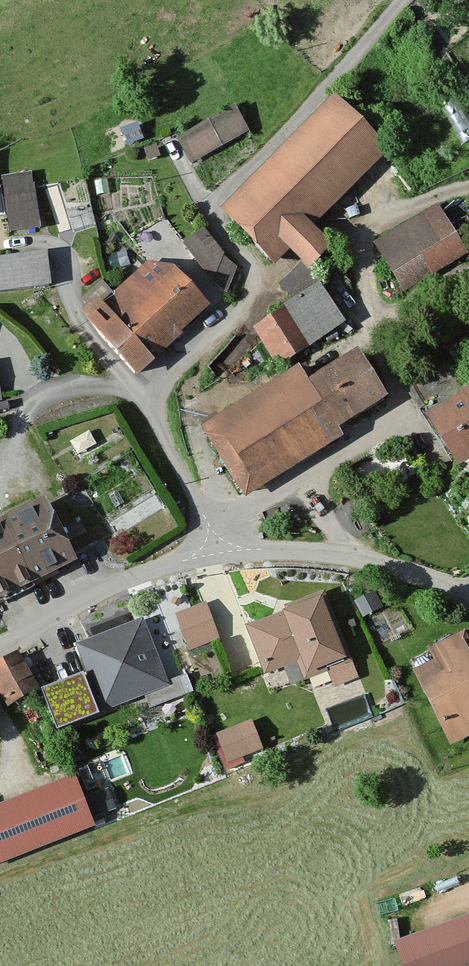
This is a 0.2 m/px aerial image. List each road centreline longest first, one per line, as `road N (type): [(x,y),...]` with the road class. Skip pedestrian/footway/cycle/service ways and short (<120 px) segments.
road 1 (residential): [(399,0),(211,211),(215,240),(250,277),(245,307),(142,403),(212,555)]
road 2 (unclassified): [(212,555),(344,555),(468,598)]
road 3 (unclassified): [(0,646),(133,576),(212,555)]

